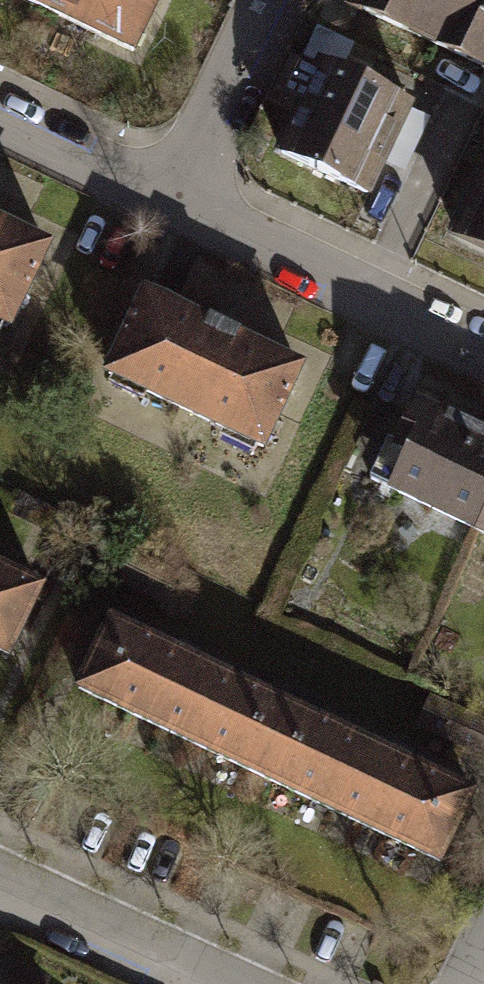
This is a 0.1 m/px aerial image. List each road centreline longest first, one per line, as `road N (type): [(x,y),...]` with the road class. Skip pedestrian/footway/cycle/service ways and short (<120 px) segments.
road 1 (residential): [(172,202),(483,347)]
road 2 (residential): [(0,882),(220,983)]
road 3 (residential): [(172,202),(272,0)]
road 4 (residential): [(0,120),(172,202)]

